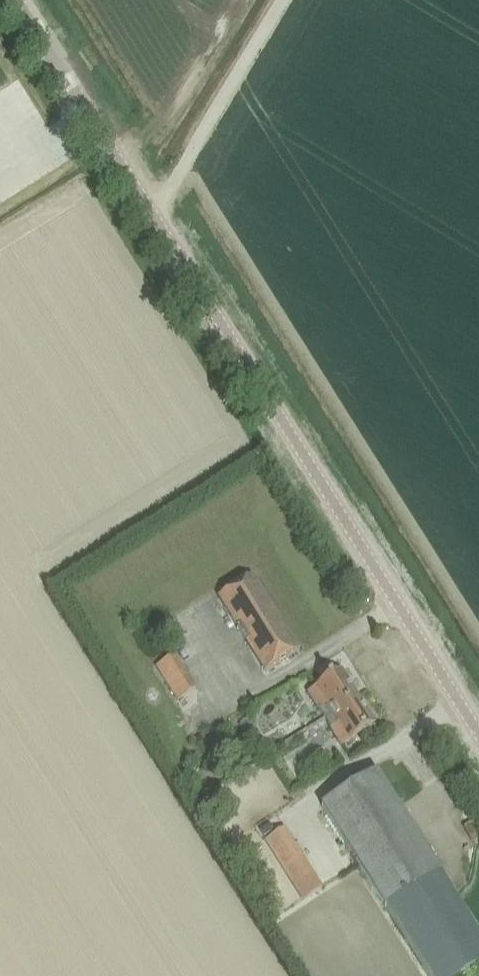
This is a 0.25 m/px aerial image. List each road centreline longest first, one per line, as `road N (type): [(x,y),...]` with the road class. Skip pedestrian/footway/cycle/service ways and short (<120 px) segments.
road 1 (unclassified): [(478,734),(18,0)]
road 2 (track): [(149,208),(179,175),(280,0)]

